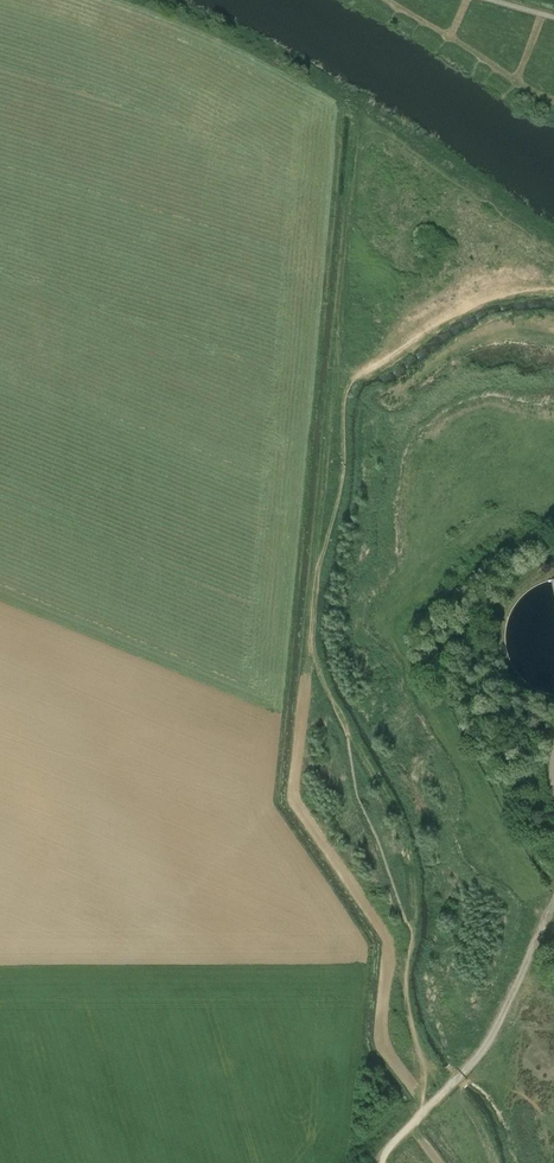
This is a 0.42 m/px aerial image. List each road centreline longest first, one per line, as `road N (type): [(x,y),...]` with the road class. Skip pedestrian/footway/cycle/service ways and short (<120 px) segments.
road 1 (unclassified): [(420,1118),(485,1050),(553,904)]

